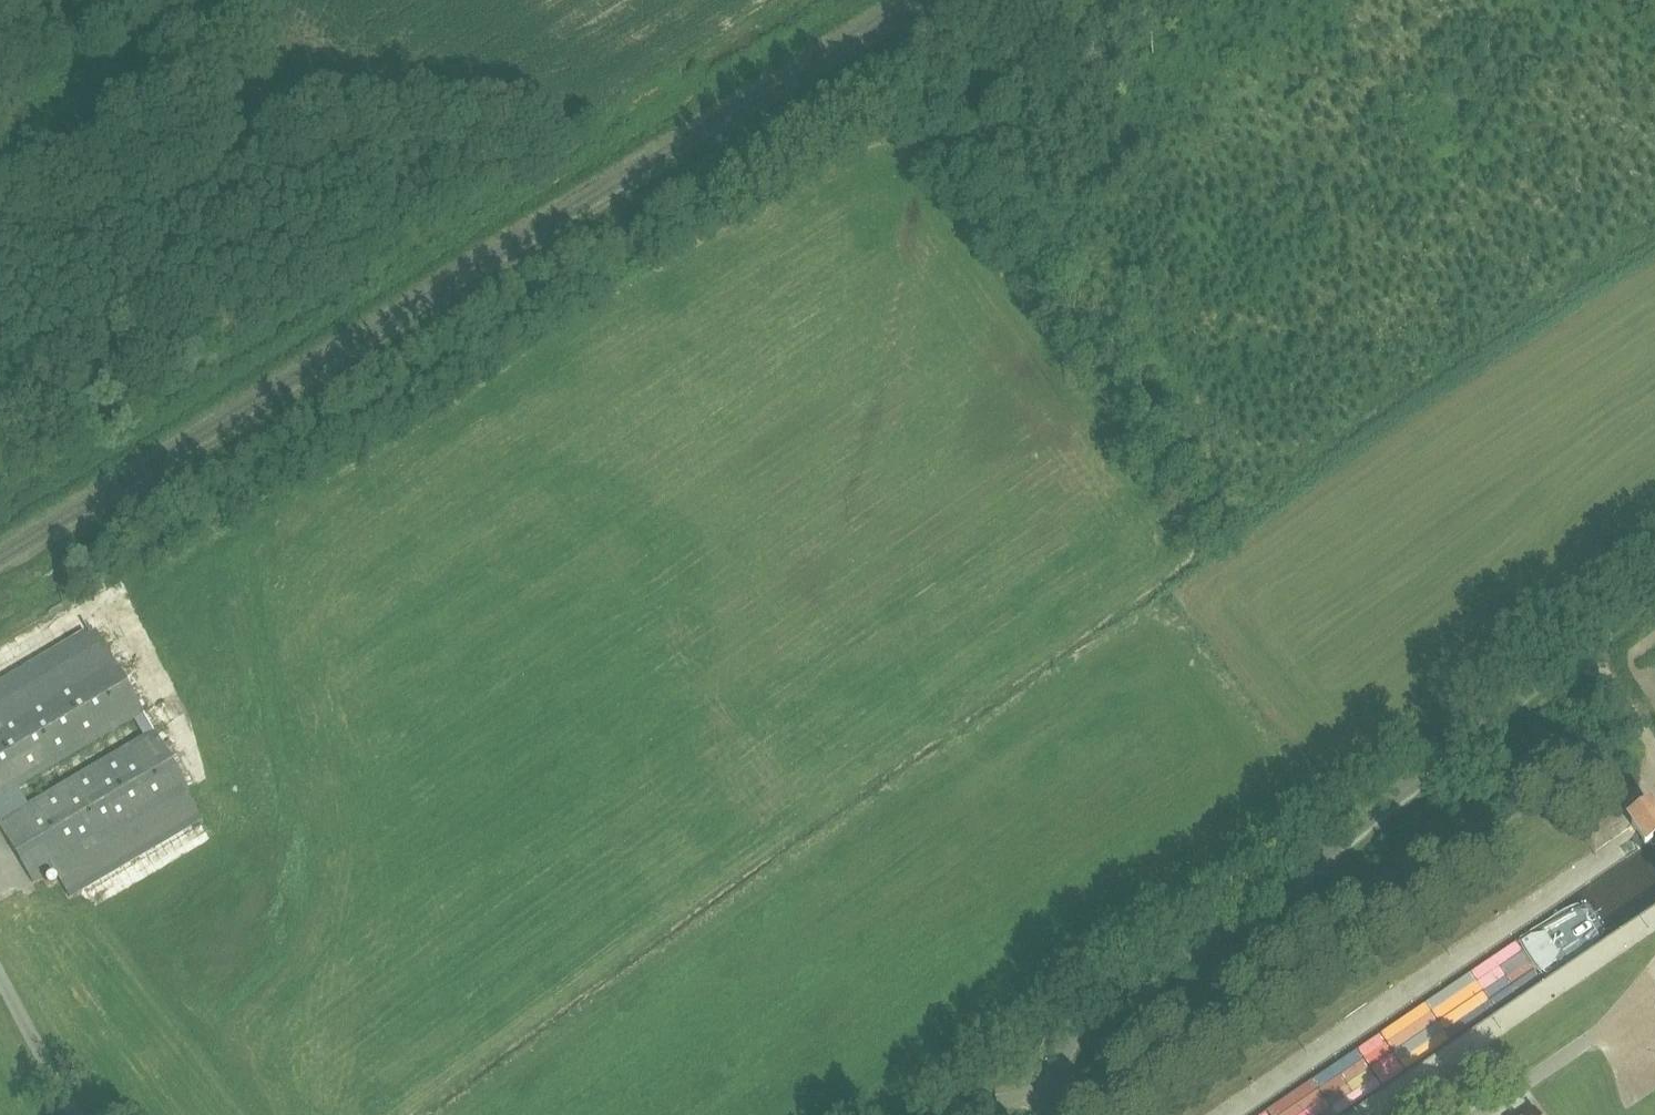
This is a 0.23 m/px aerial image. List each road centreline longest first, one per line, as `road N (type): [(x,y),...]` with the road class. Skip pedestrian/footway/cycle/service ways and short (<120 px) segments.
road 1 (unclassified): [(1042,1109),(1048,1067),(1065,1042),(1452,757),(1654,588)]

